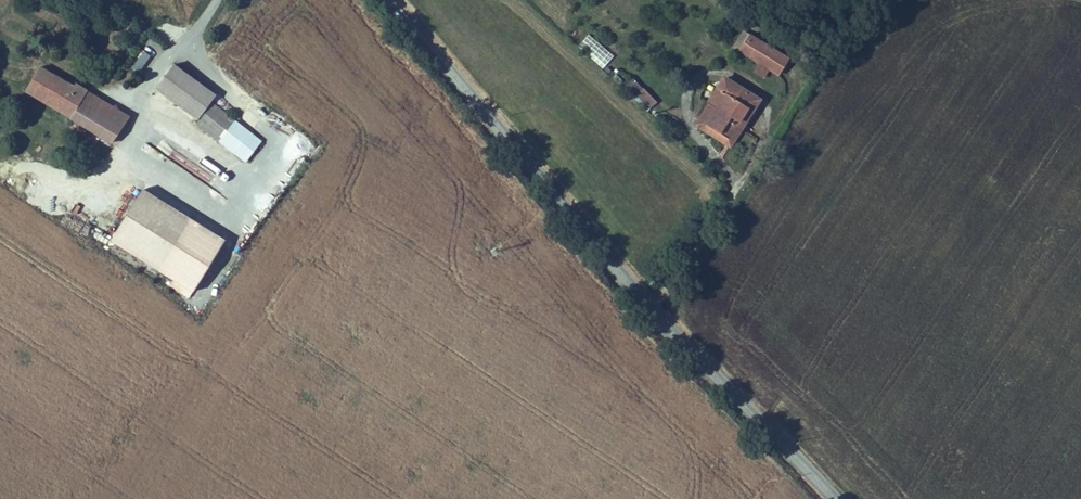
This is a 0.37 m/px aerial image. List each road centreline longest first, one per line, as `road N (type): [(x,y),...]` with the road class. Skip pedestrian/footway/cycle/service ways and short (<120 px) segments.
road 1 (tertiary): [(388,0),(659,321),(834,498)]
road 2 (track): [(129,156),(96,188),(0,167)]

